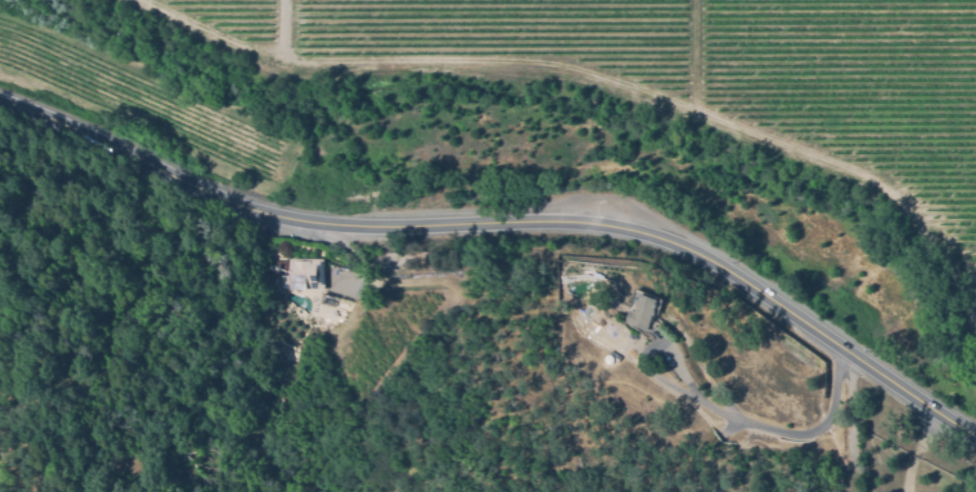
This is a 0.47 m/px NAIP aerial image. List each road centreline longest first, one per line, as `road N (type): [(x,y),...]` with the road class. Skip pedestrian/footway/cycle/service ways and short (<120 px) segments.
road 1 (secondary): [(0,131),(268,225),(605,220),(709,253),(975,435)]
road 2 (track): [(148,0),(293,58),(565,61),(697,107)]
road 3 (track): [(698,0),(697,107),(891,179),(960,255),(975,285)]
road 4 (residential): [(856,358),(850,445),(836,447),(741,424),(702,404),(666,350),(653,346)]

